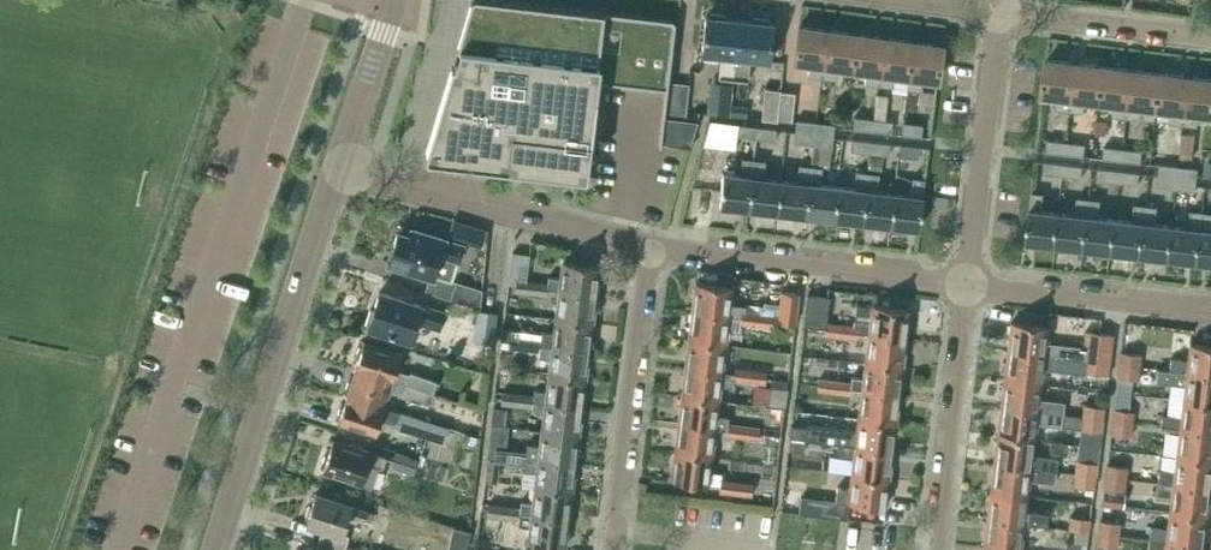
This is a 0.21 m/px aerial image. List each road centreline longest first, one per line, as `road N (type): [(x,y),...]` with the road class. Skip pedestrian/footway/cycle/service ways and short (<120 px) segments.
road 1 (tertiary): [(217,549),(338,168)]
road 2 (unclassified): [(651,245),(338,168)]
road 3 (unclassified): [(966,286),(651,245)]
road 4 (residential): [(620,549),(651,245)]
road 5 (residential): [(966,286),(1003,12)]
road 6 (residential): [(938,549),(966,286)]
road 7 (unclassified): [(1210,317),(966,286)]
road 8 (residential): [(1003,12),(1210,38)]
road 9 (tertiary): [(338,168),(397,0)]

